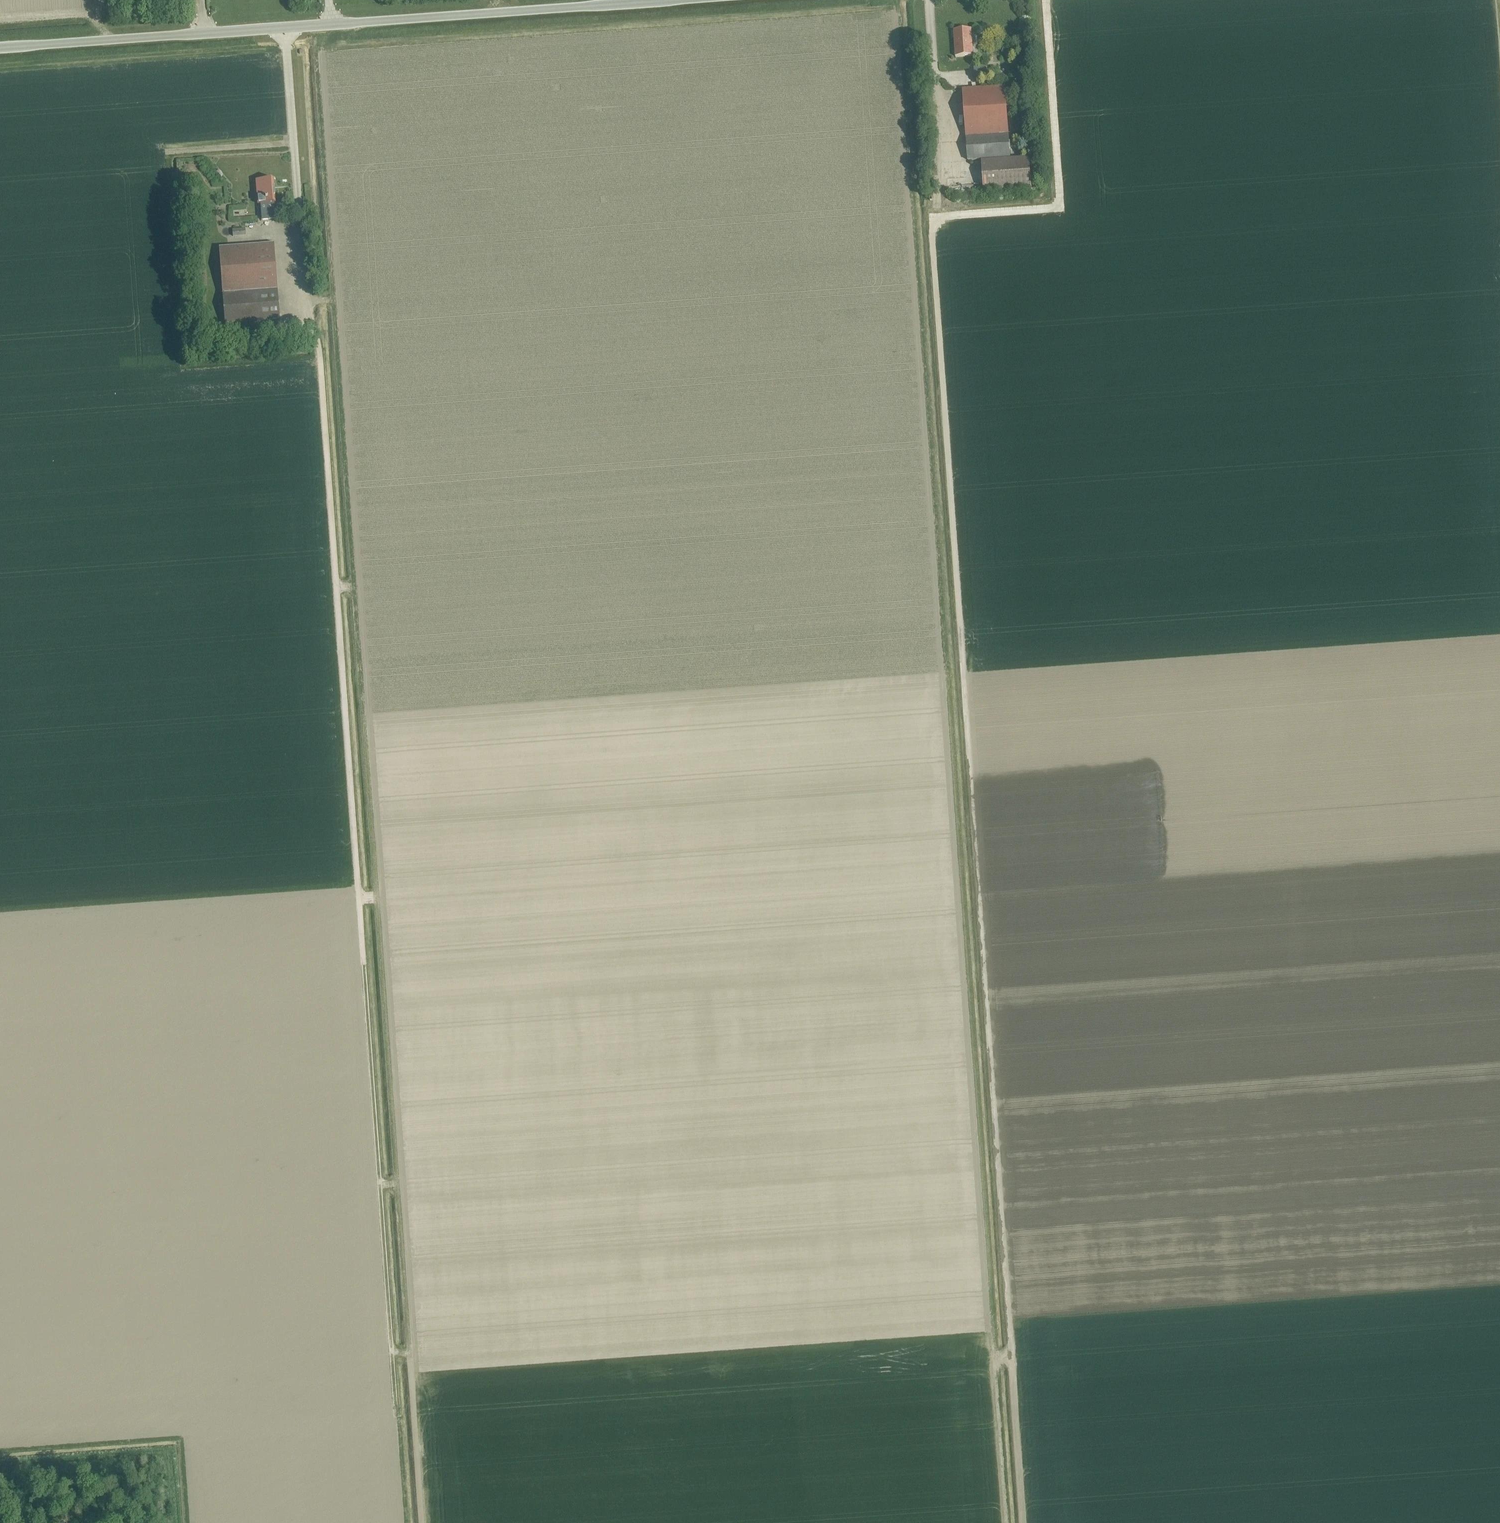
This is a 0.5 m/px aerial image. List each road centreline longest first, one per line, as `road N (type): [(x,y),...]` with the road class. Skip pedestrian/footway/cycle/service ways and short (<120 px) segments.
road 1 (unclassified): [(0,50),(634,0)]

